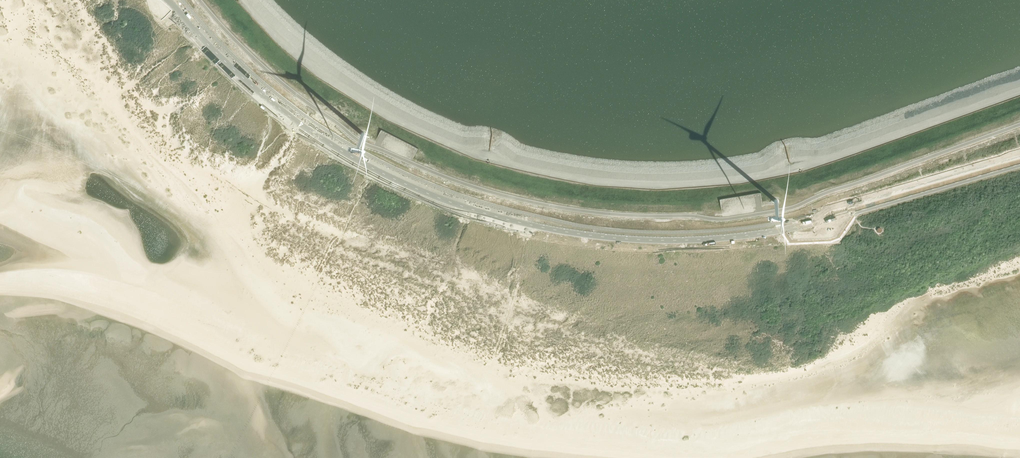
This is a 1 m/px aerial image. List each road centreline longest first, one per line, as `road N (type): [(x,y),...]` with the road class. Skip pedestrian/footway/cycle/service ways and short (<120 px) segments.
road 1 (unclassified): [(1019,166),(749,234),(661,240),(531,225),(454,203),(356,160),(245,79),(168,0)]
road 2 (track): [(1019,72),(788,152),(633,167),(556,158),(406,108),(345,72),(265,0)]

